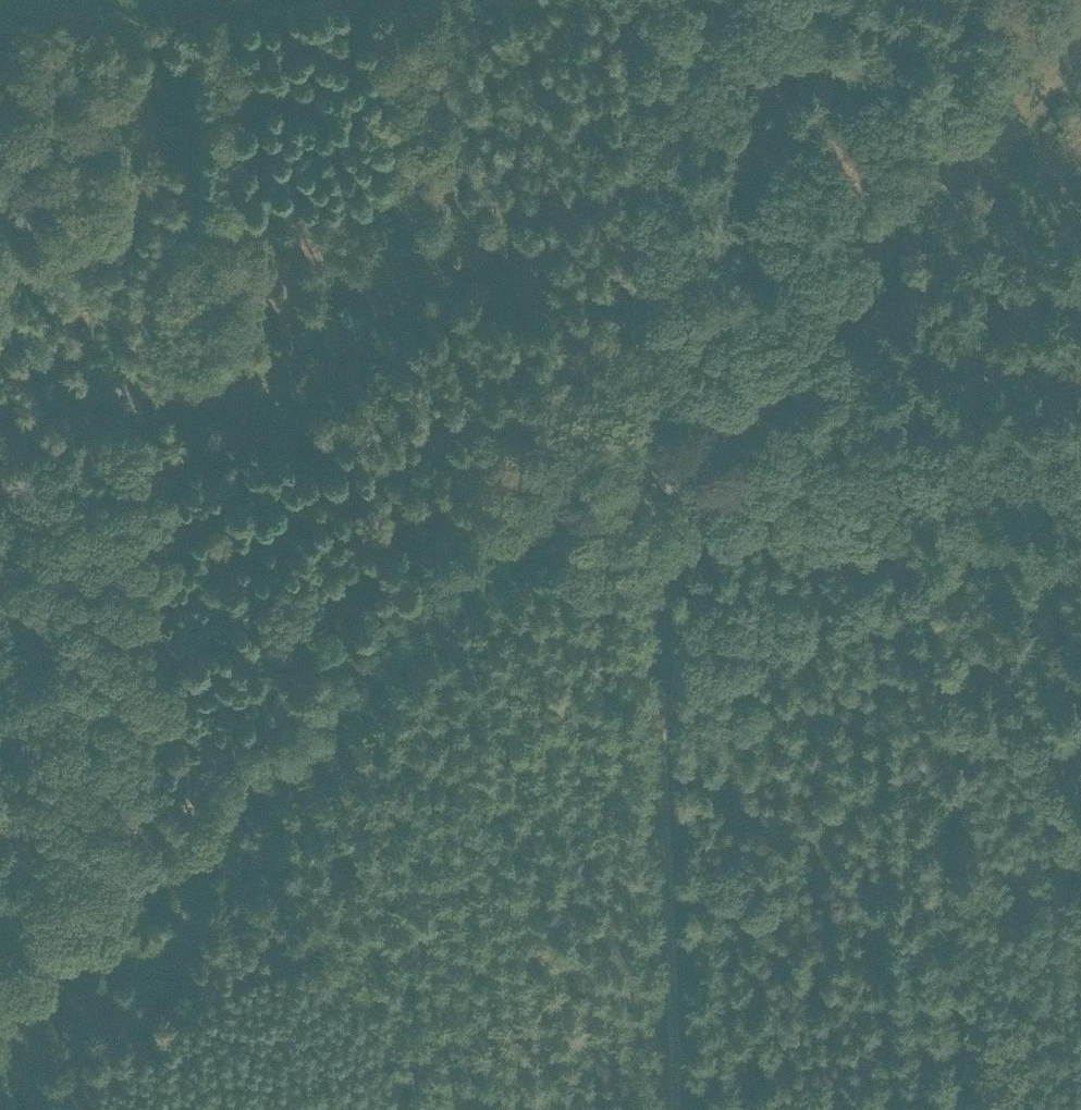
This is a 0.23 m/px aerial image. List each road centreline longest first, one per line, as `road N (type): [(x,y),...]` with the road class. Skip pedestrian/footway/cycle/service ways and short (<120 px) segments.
road 1 (unclassified): [(0,1071),(481,577),(652,469),(1080,441)]
road 2 (track): [(652,469),(673,1109)]
road 3 (track): [(652,469),(635,0)]

